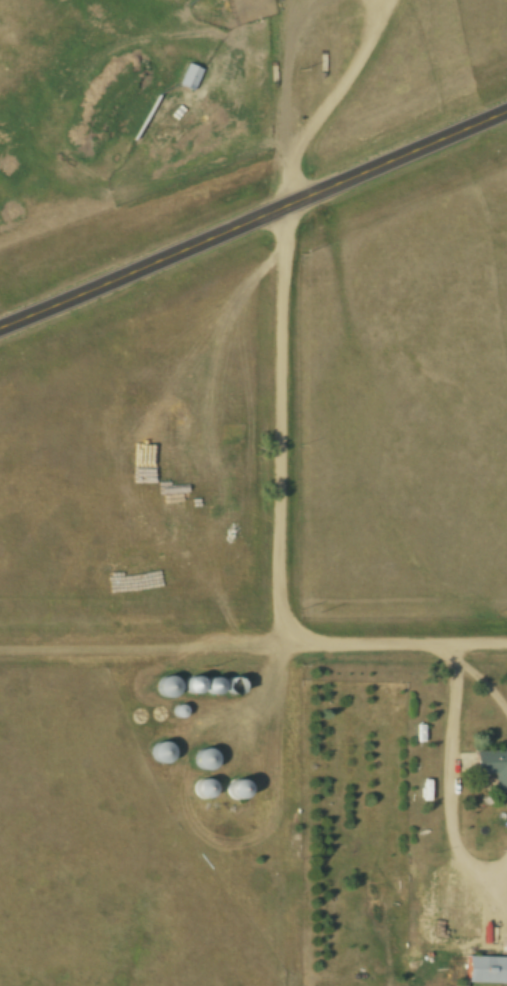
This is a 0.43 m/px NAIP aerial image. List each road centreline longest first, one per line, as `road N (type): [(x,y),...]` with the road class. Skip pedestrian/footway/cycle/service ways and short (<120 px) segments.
road 1 (residential): [(290,205),(281,519),(290,626),(340,644),(506,642)]
road 2 (secondary): [(0,328),(506,112)]
road 3 (residential): [(290,626),(271,636),(0,638)]

